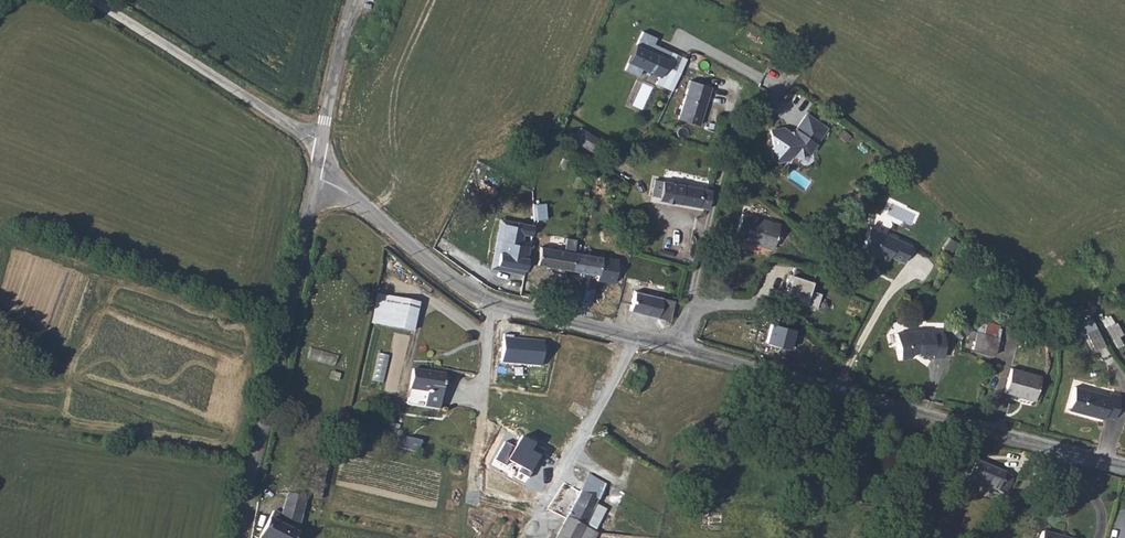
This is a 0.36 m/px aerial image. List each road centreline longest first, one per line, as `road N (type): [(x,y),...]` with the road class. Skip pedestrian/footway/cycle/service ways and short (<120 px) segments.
road 1 (residential): [(1124,467),(671,348)]
road 2 (residential): [(671,348),(497,304),(317,178)]
road 3 (unclassified): [(244,537),(317,178)]
road 4 (unclassified): [(322,144),(84,0)]
road 5 (unclassified): [(688,310),(728,144),(789,83)]
road 6 (unclassified): [(322,144),(356,0)]

